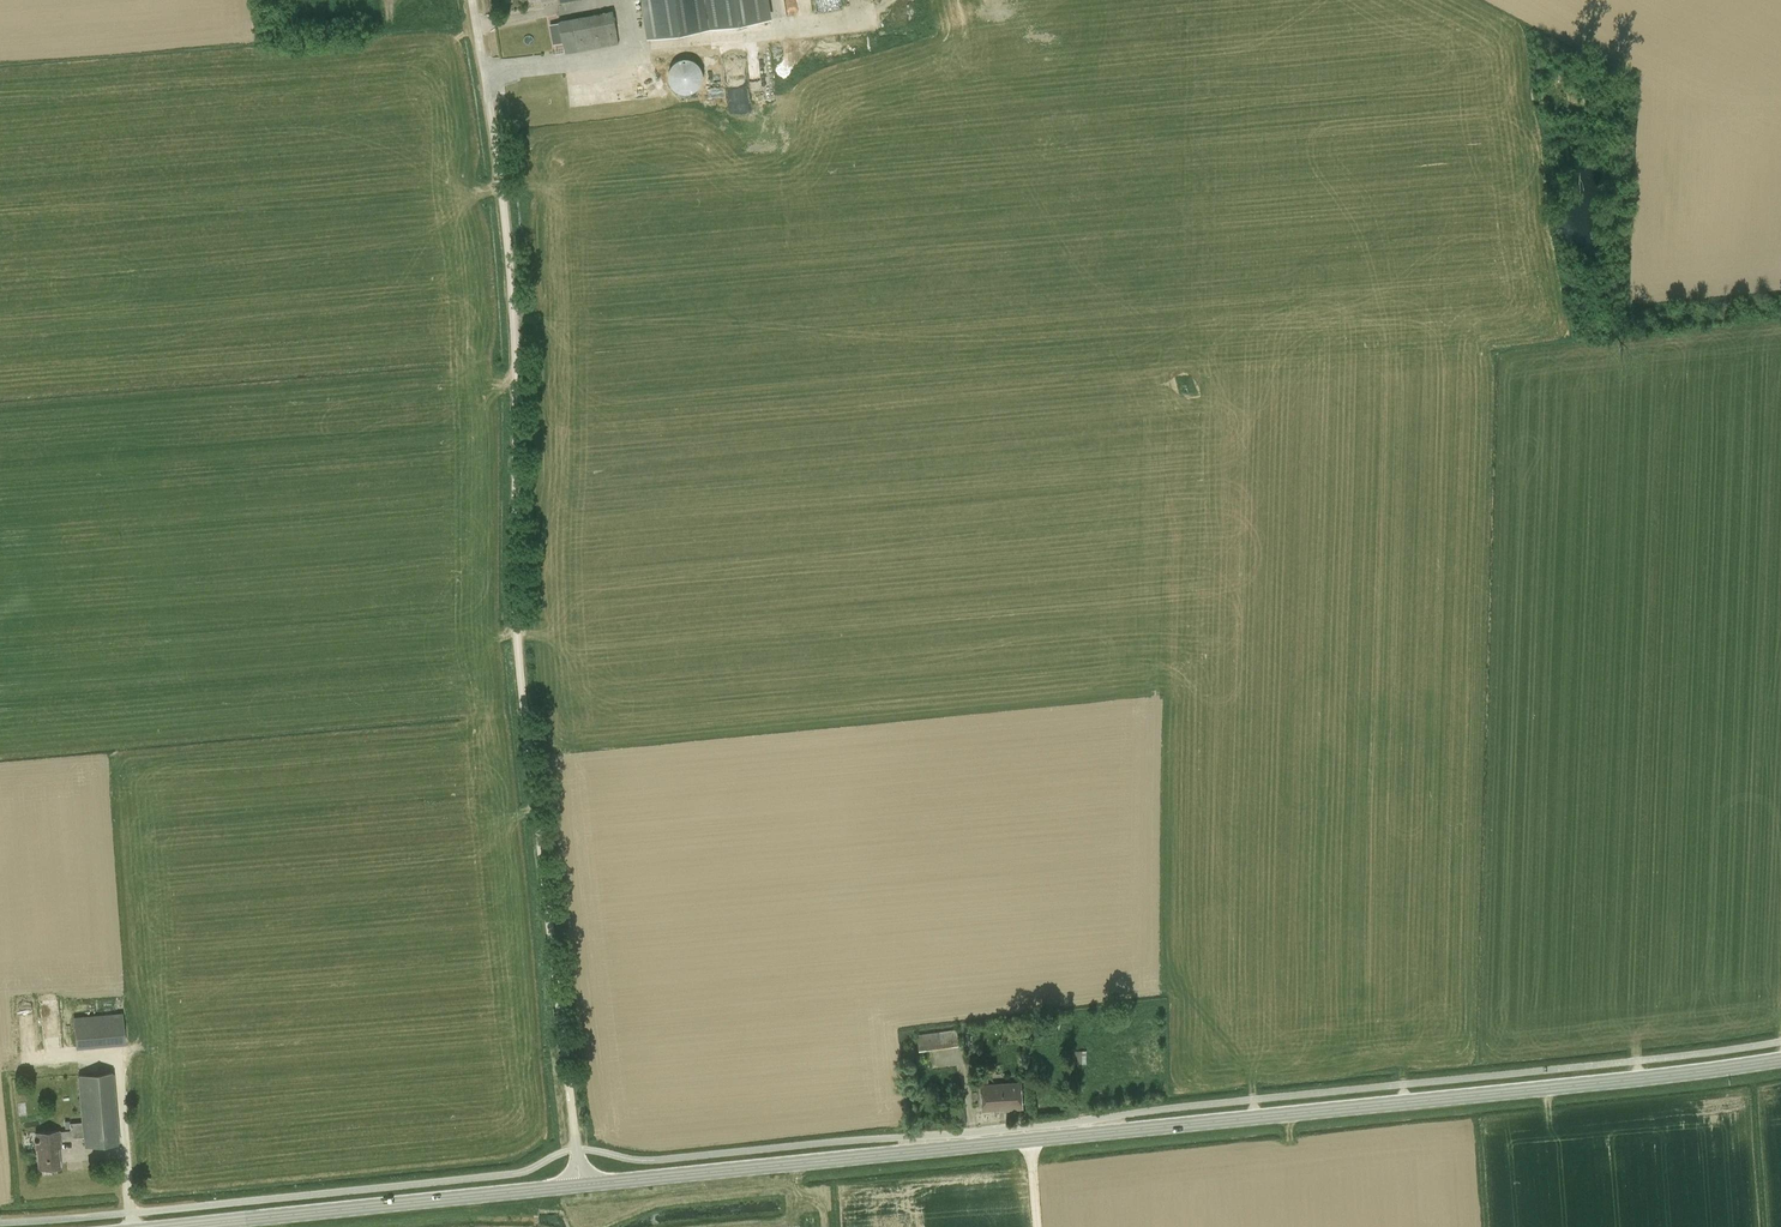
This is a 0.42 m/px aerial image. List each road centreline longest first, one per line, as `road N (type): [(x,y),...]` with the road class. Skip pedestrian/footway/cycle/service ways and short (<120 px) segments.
road 1 (secondary): [(1780,1059),(584,1185)]
road 2 (unclassified): [(584,1185),(517,658),(515,351),(503,201),(470,0)]
road 3 (secondary): [(584,1185),(185,1226)]

